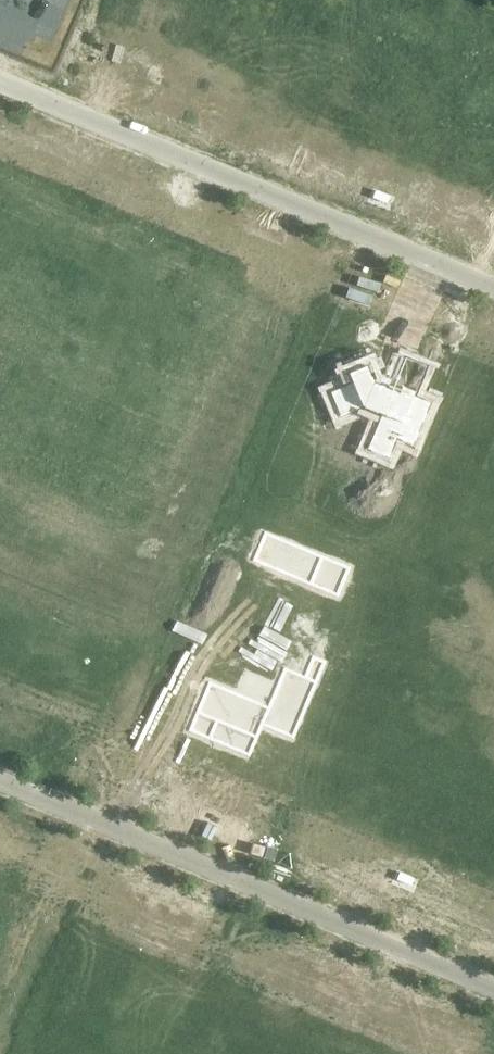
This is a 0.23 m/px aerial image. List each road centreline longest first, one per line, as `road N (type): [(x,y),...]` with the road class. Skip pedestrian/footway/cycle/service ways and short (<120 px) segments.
road 1 (residential): [(0,83),(493,288)]
road 2 (residential): [(493,990),(0,785)]

